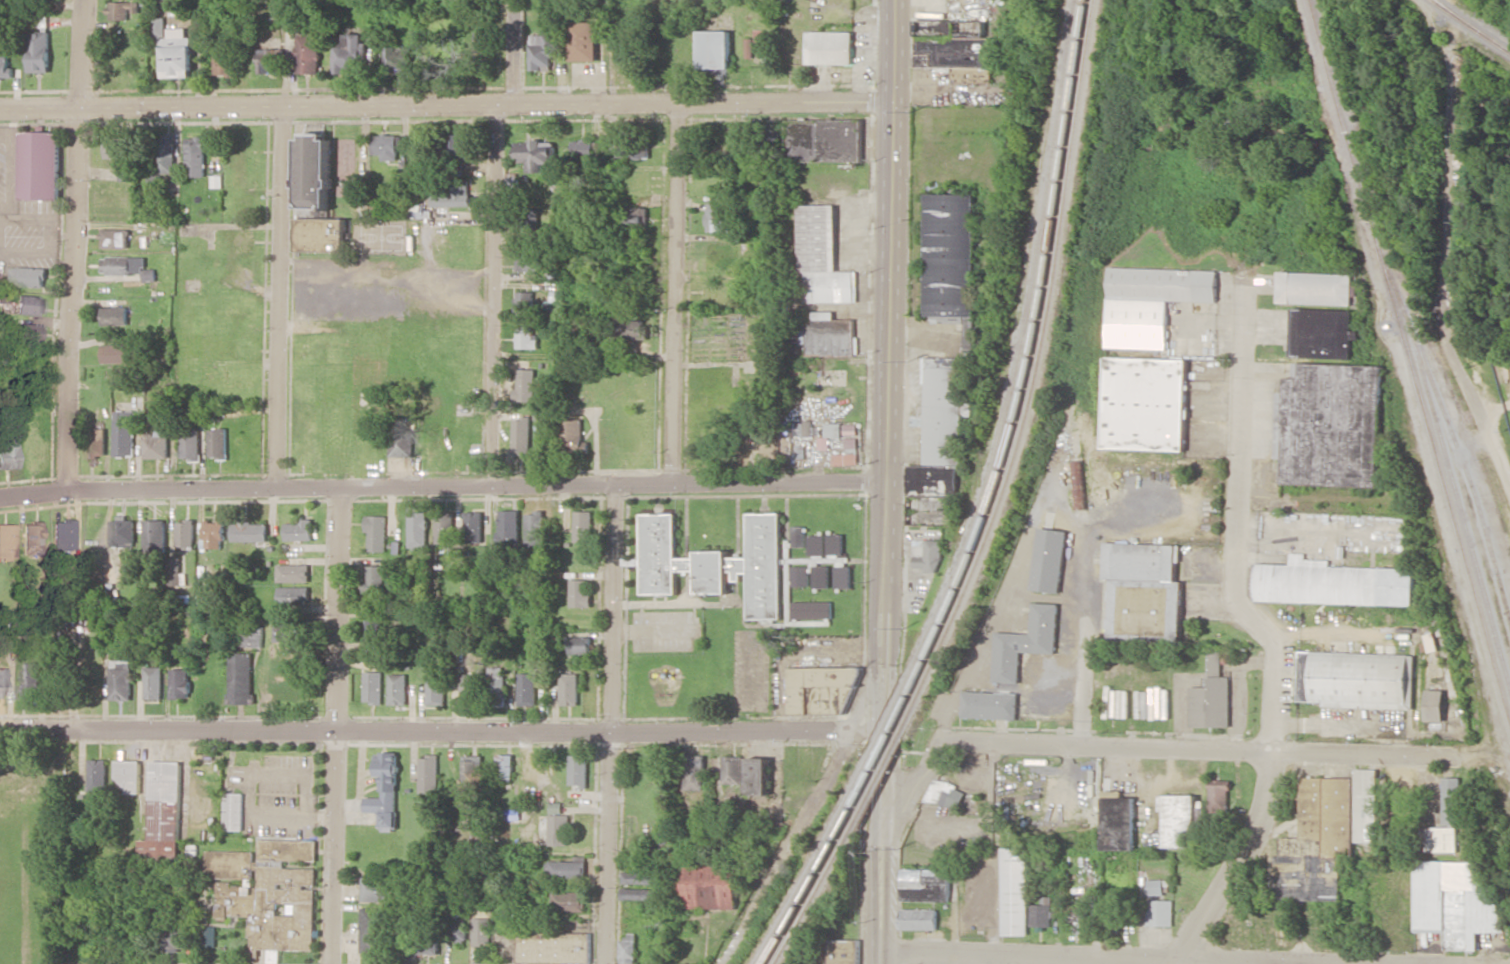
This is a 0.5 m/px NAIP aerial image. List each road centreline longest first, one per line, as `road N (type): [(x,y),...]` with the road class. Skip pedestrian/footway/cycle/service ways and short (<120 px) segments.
road 1 (residential): [(890,106),(0,107)]
road 2 (residential): [(885,480),(0,495)]
road 3 (tertiary): [(880,729),(843,736),(0,729)]
road 4 (residential): [(1183,963),(1266,816),(1274,754),(1279,650),(1237,592),(1245,284)]
road 5 (residential): [(1454,759),(978,739),(951,744),(879,814)]
road 6 (residential): [(1449,0),(1445,340),(1509,490)]
road 7 (residential): [(82,0),(66,489)]
road 8 (residential): [(515,0),(492,487)]
road 9 (tertiary): [(891,0),(885,480)]
road 10 (residential): [(617,486),(604,963)]
road 11 (residential): [(342,488),(324,963)]
road 12 (residential): [(280,107),(278,488)]
road 13 (residential): [(677,106),(675,485)]
road 14 (residential): [(1220,963),(879,955)]
road 15 (residential): [(721,963),(843,736)]
road 16 (tertiary): [(885,480),(880,729)]
road 17 (tertiary): [(879,814),(879,955)]

